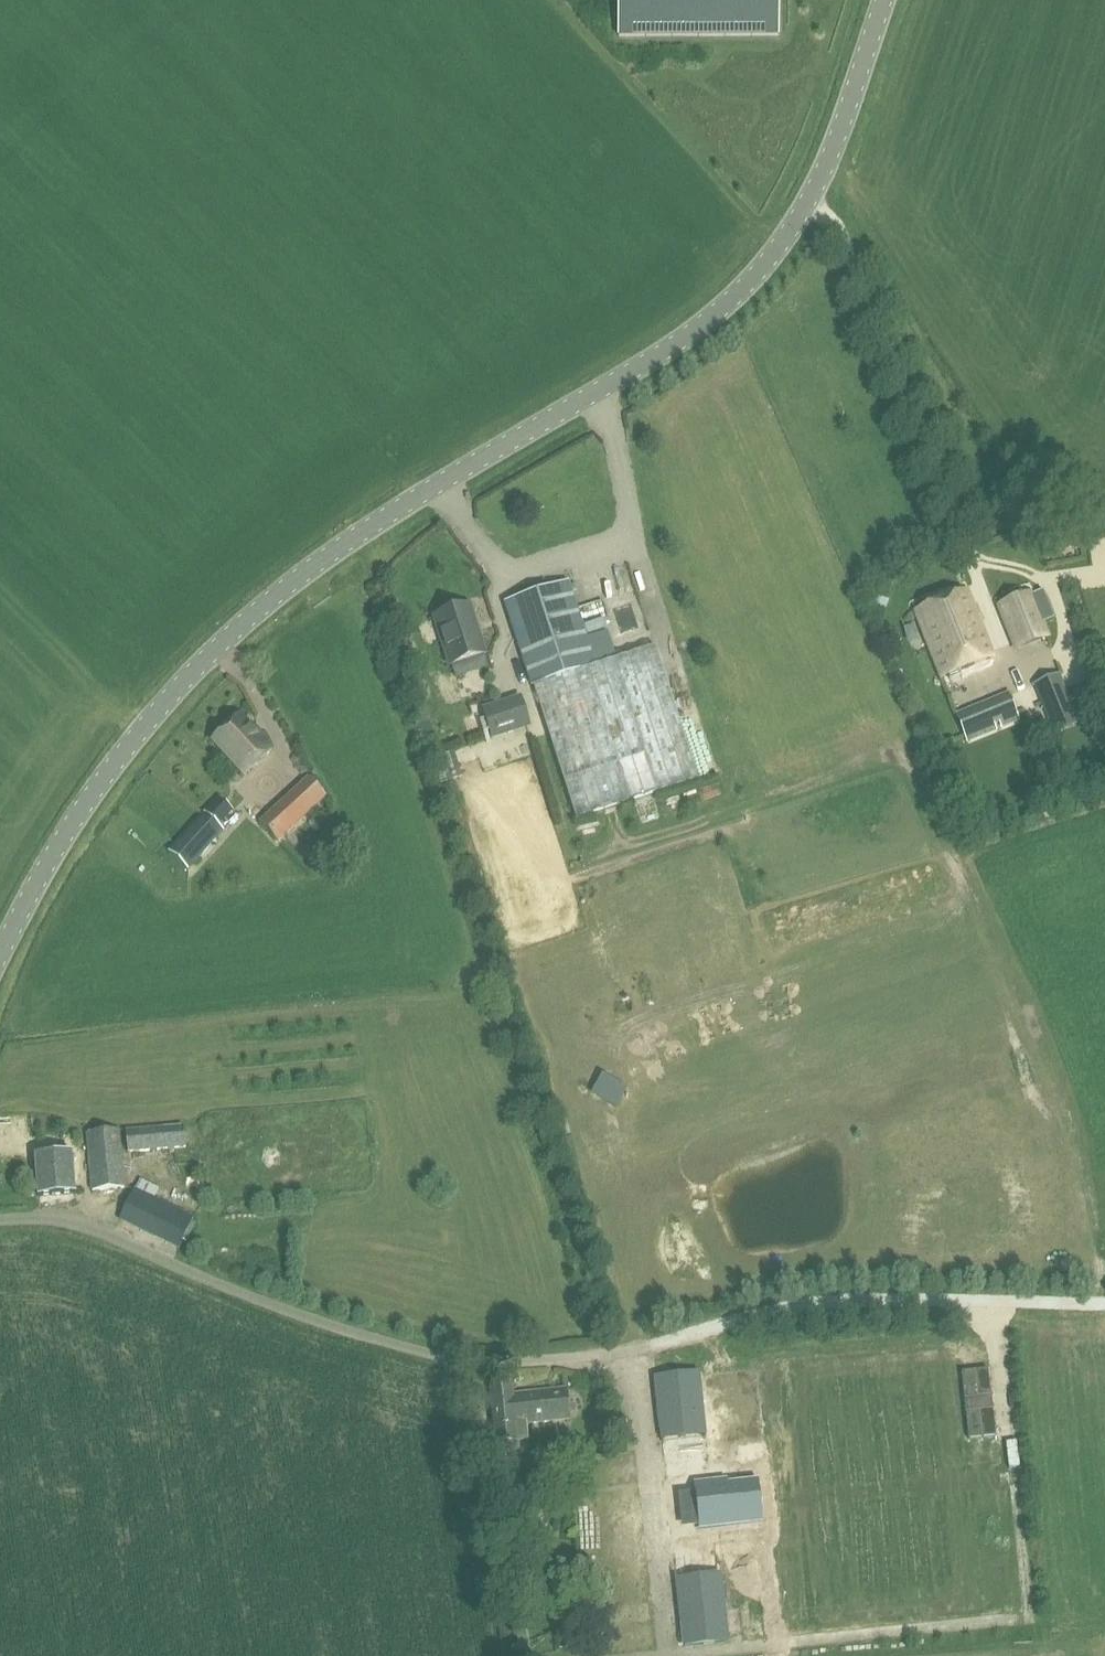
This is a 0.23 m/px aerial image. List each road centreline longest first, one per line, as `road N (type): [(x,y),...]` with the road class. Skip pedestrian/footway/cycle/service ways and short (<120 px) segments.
road 1 (tertiary): [(886,0),(819,181),(757,276),(719,313),(430,491),(242,624),(104,776),(0,959)]

